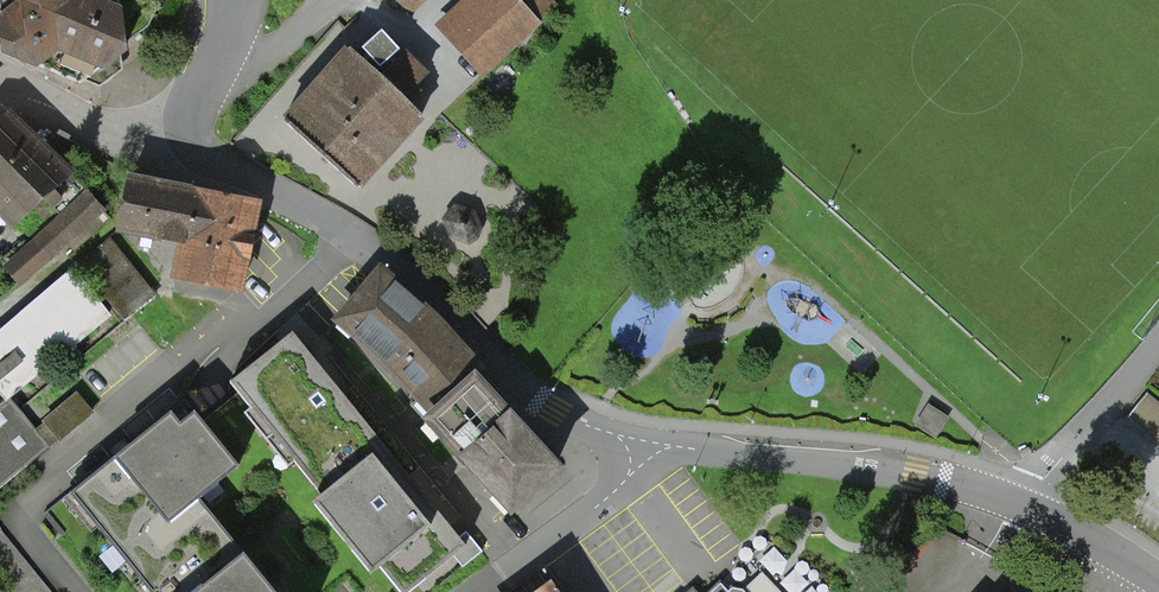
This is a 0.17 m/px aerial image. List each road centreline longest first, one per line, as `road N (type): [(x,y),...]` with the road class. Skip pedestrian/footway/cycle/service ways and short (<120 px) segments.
road 1 (residential): [(642,441),(555,411),(502,372),(397,268),(323,217),(220,165),(99,124)]
road 2 (residential): [(642,441),(914,473),(1027,506)]
road 3 (residential): [(642,441),(617,492),(473,591)]
road 4 (residential): [(1158,341),(1027,506)]
road 5 (residential): [(1027,506),(1158,580)]

